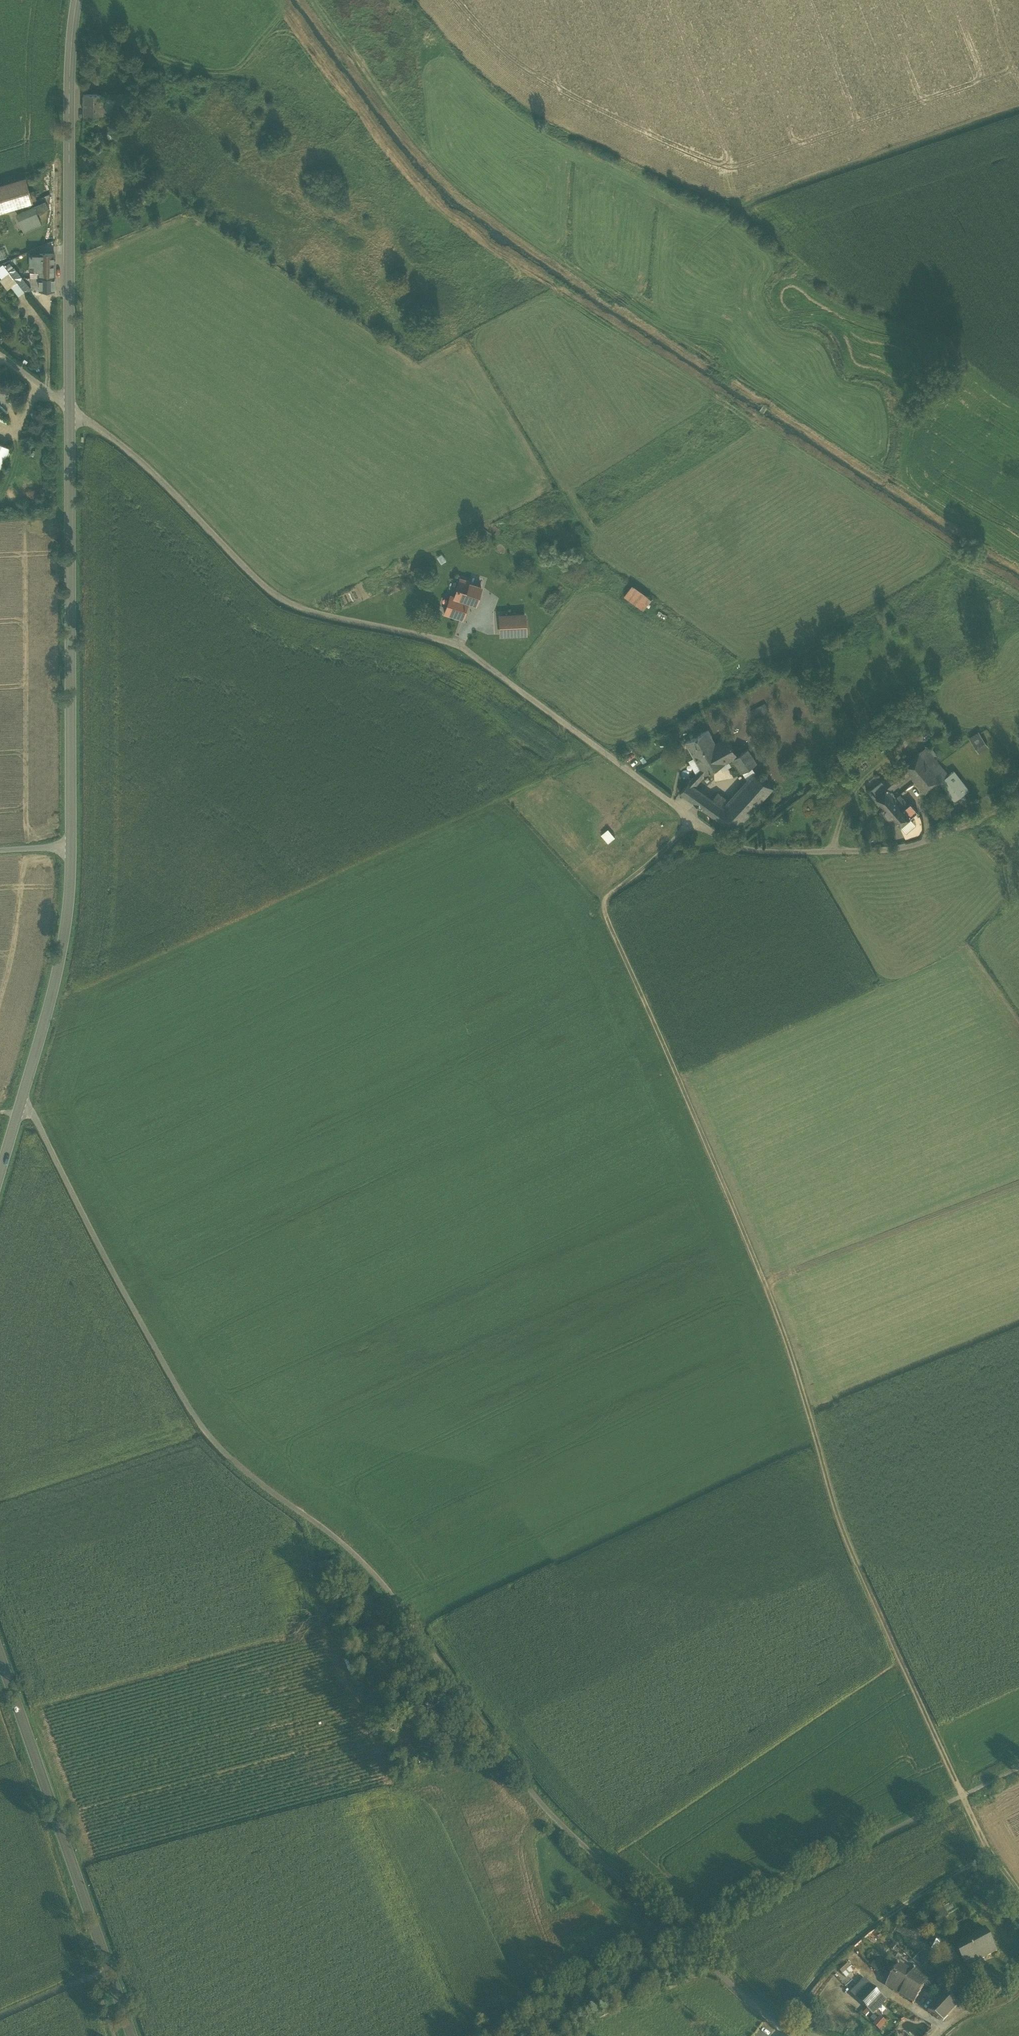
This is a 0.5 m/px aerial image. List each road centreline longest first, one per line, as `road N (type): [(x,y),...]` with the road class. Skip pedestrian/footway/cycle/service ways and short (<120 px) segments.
road 1 (track): [(697,818),(595,897),(680,1084),(816,1442),(844,1545),(989,1851),(924,1890),(809,1988),(783,2030)]
road 2 (track): [(680,1934),(545,1812),(420,1629),(337,1545),(201,1435),(35,1120),(21,1107)]
road 3 (unclassified): [(971,817),(876,848),(752,850),(727,840),(460,644),(294,618),(143,469),(69,409)]
road 4 (secondary): [(69,845),(69,409)]
road 5 (secondary): [(69,409),(69,76),(78,0)]
road 6 (secondary): [(0,1178),(60,949),(69,845)]
road 7 (secondary): [(110,1968),(0,1646)]
road 8 (residential): [(783,2030),(680,1934)]
road 9 (residential): [(0,2018),(110,1968)]

